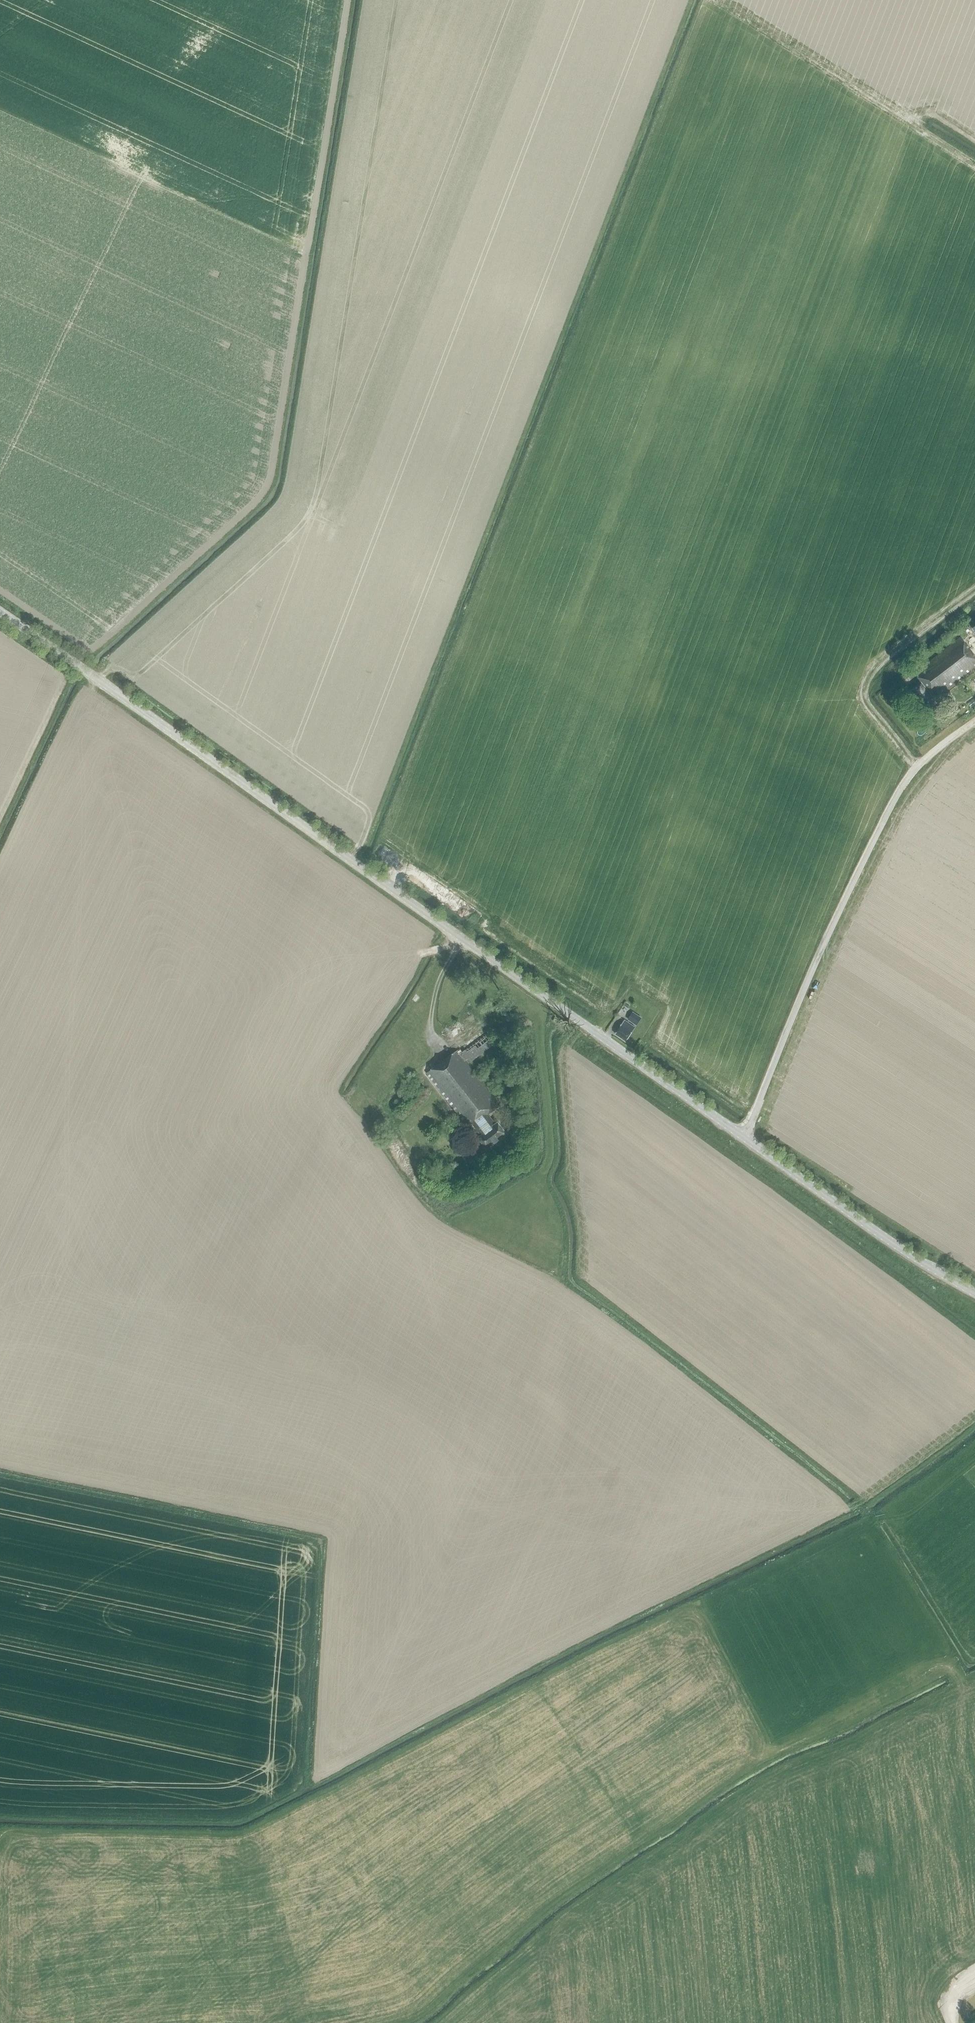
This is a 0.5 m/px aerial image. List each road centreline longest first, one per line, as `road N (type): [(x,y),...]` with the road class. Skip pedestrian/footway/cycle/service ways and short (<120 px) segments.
road 1 (tertiary): [(974,1295),(908,1258),(0,614)]

